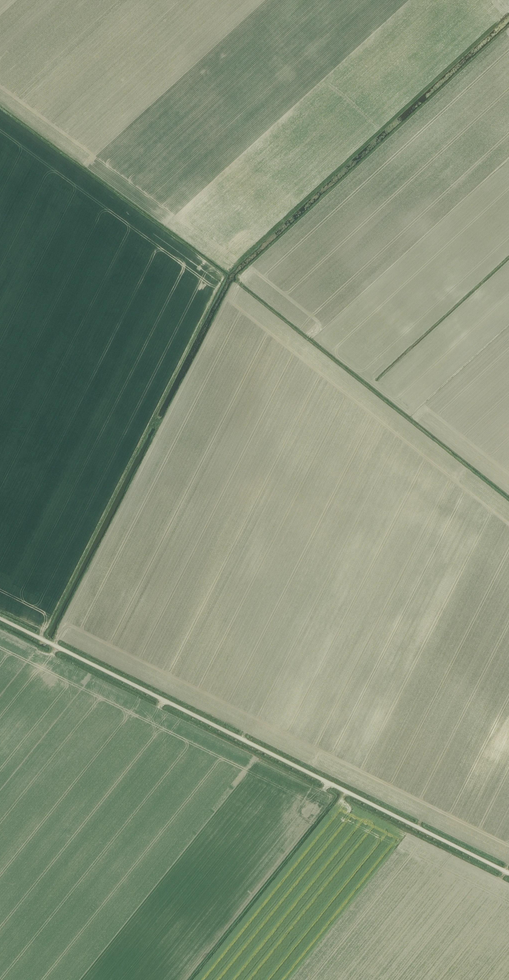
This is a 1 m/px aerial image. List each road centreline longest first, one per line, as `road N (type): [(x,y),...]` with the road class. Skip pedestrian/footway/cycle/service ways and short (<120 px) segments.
road 1 (unclassified): [(508,874),(0,619)]

